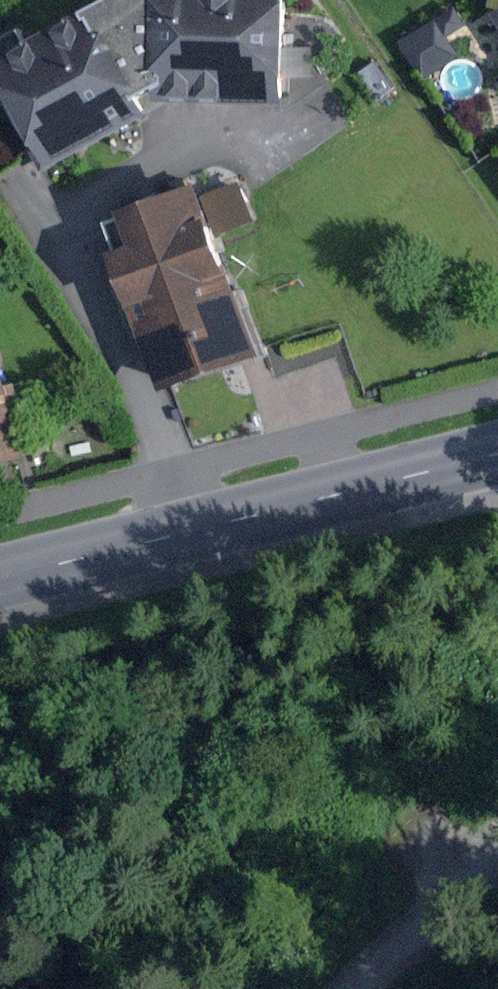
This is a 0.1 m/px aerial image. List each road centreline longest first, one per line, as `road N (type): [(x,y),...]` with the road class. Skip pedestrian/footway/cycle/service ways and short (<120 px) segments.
road 1 (primary): [(497,451),(0,577)]
road 2 (track): [(497,845),(382,988)]

